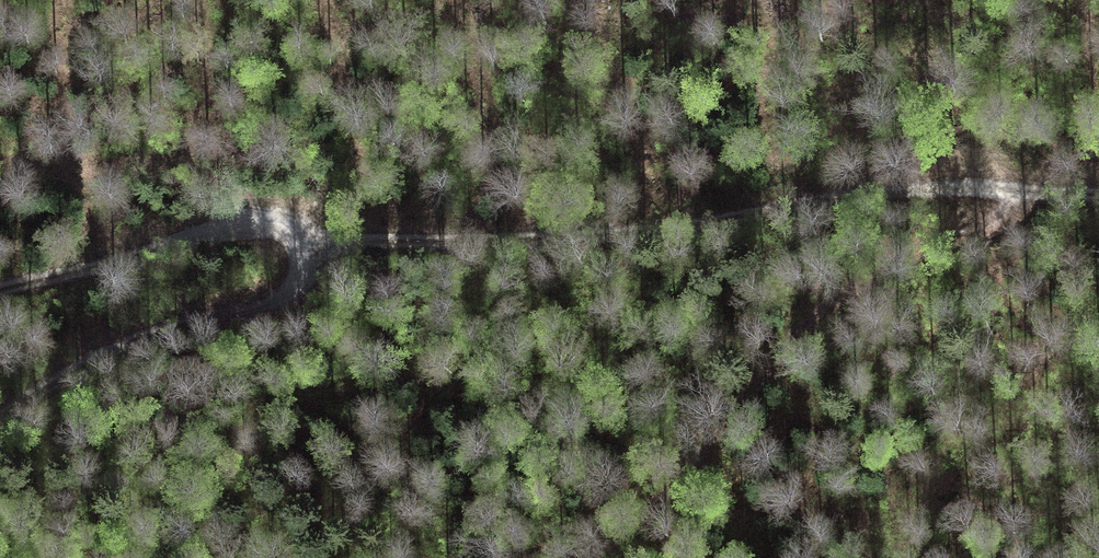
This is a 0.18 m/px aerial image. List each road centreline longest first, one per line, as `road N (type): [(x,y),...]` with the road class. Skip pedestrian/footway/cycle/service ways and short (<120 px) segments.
road 1 (track): [(303,242),(603,234),(828,201),(965,191),(1098,193)]
road 2 (track): [(0,417),(88,360),(147,335),(286,299),(299,287),(307,254),(278,223),(233,222),(0,288)]
road 3 (track): [(1013,193),(986,231),(924,245),(850,284),(801,327),(706,452),(581,557)]
road 4 (track): [(0,158),(167,159)]

